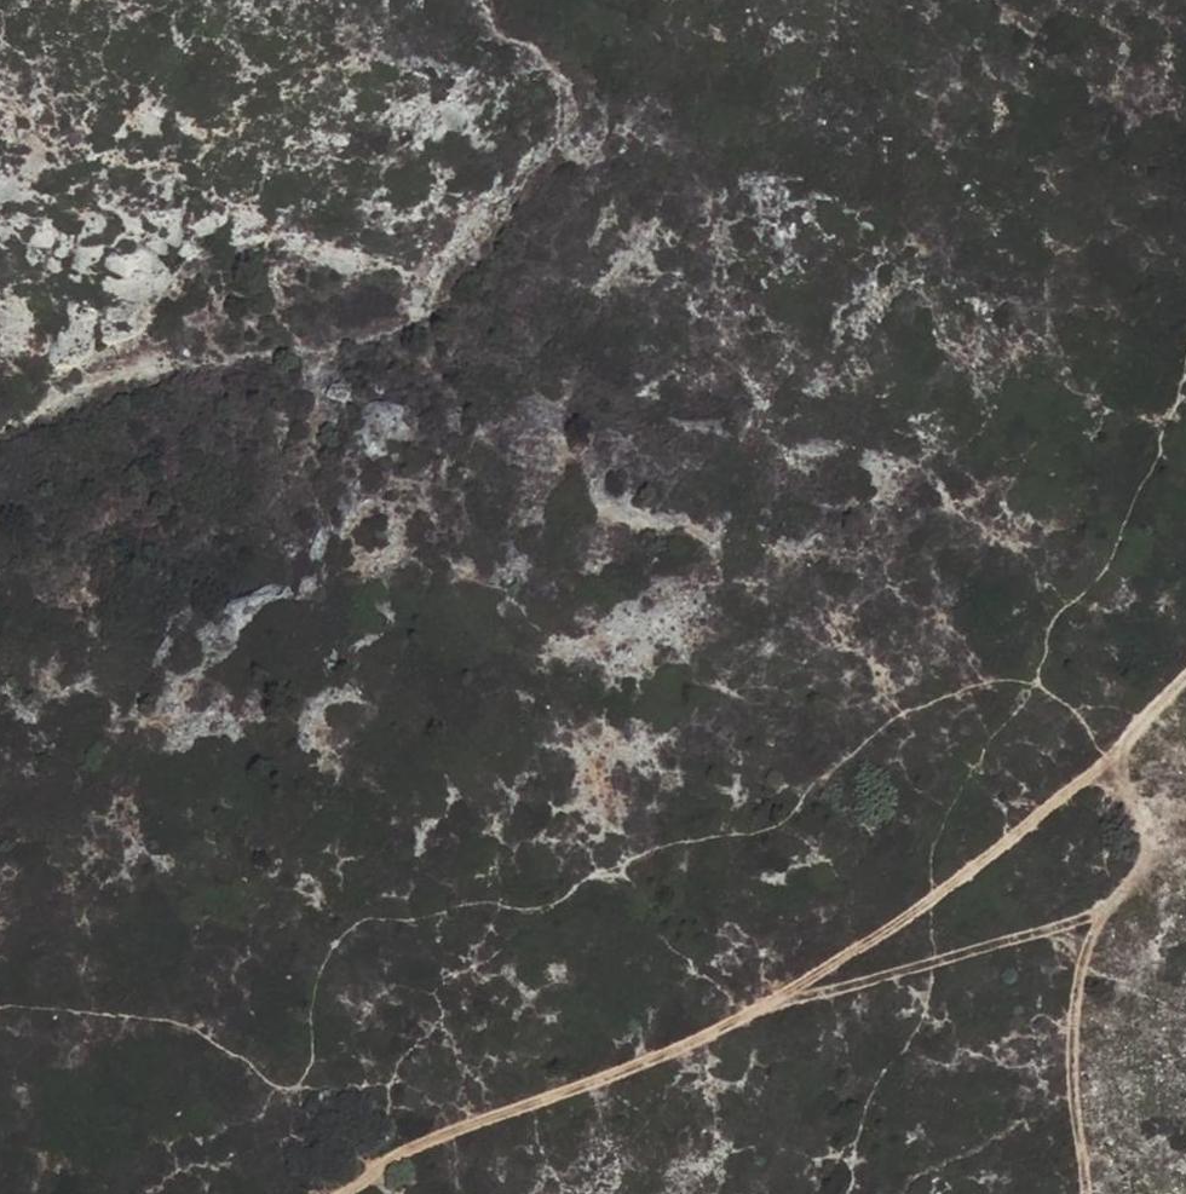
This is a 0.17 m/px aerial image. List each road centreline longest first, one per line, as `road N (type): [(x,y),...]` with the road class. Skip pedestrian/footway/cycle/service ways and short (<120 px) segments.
road 1 (track): [(1185,662),(1106,764),(894,926),(760,1009),(665,1036),(429,1131),(320,1193)]
road 2 (track): [(760,1009),(1081,923),(1139,886),(1142,824),(1106,764)]
road 3 (track): [(1087,1193),(1070,1031),(1081,923)]

